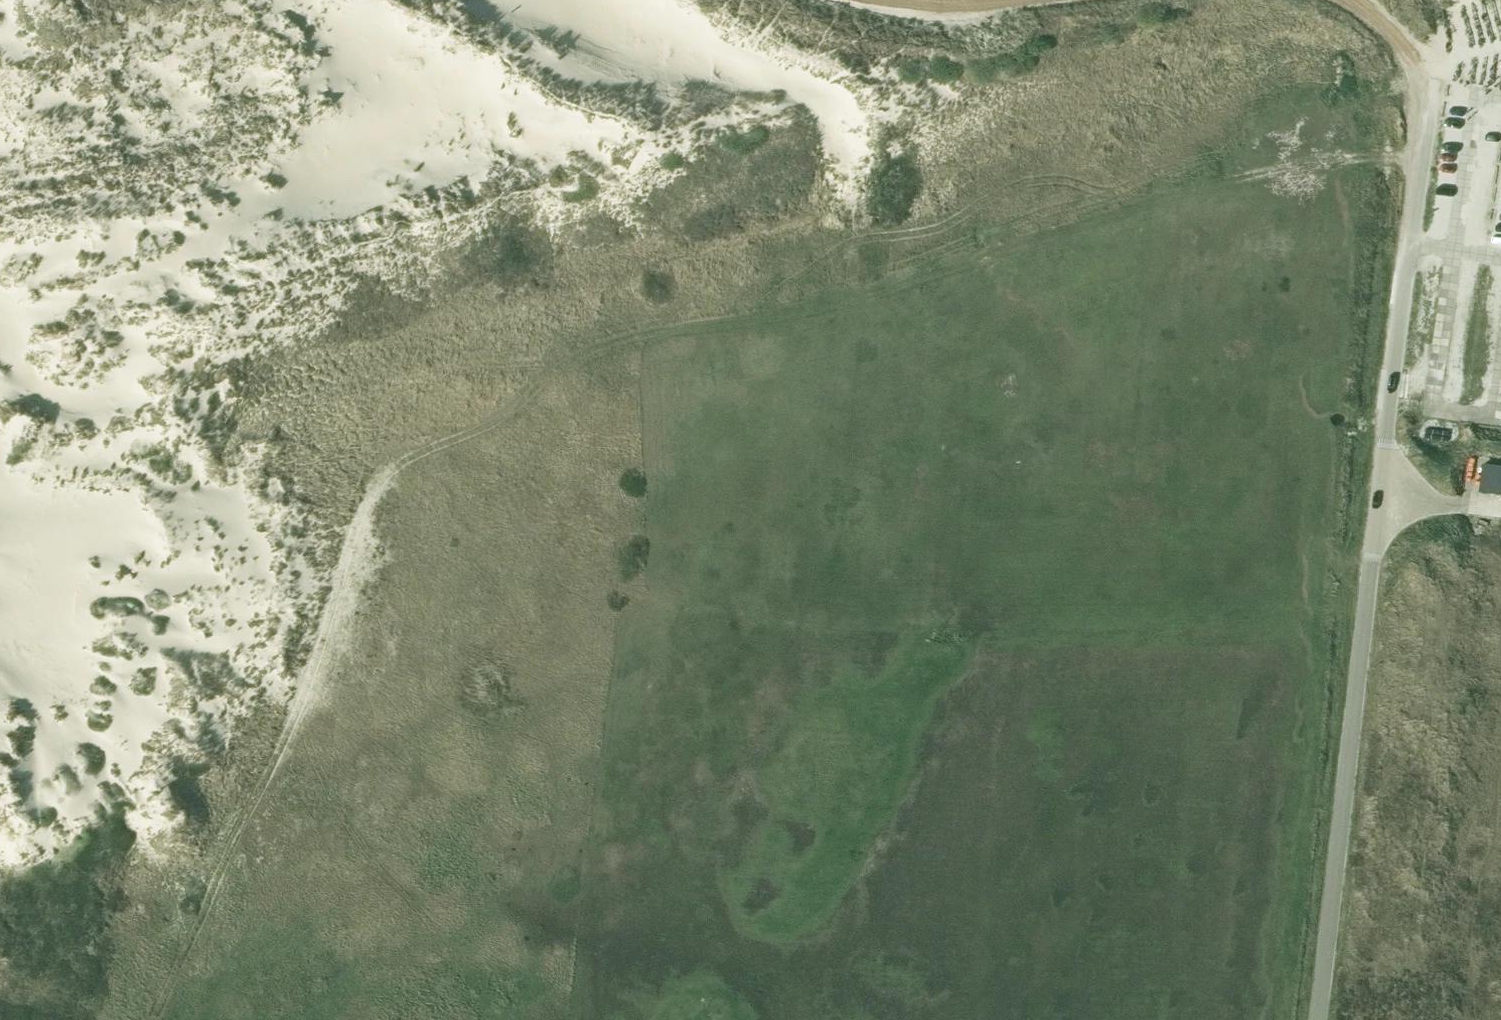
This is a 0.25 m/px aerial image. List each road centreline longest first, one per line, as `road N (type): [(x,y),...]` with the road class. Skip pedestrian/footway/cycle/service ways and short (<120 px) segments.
road 1 (track): [(149,1019),(288,726),(367,499),(384,477),(489,423),(563,364),(604,344),(870,295),(1285,167),(1395,157)]
road 2 (unclassified): [(1317,1019),(1431,78)]

